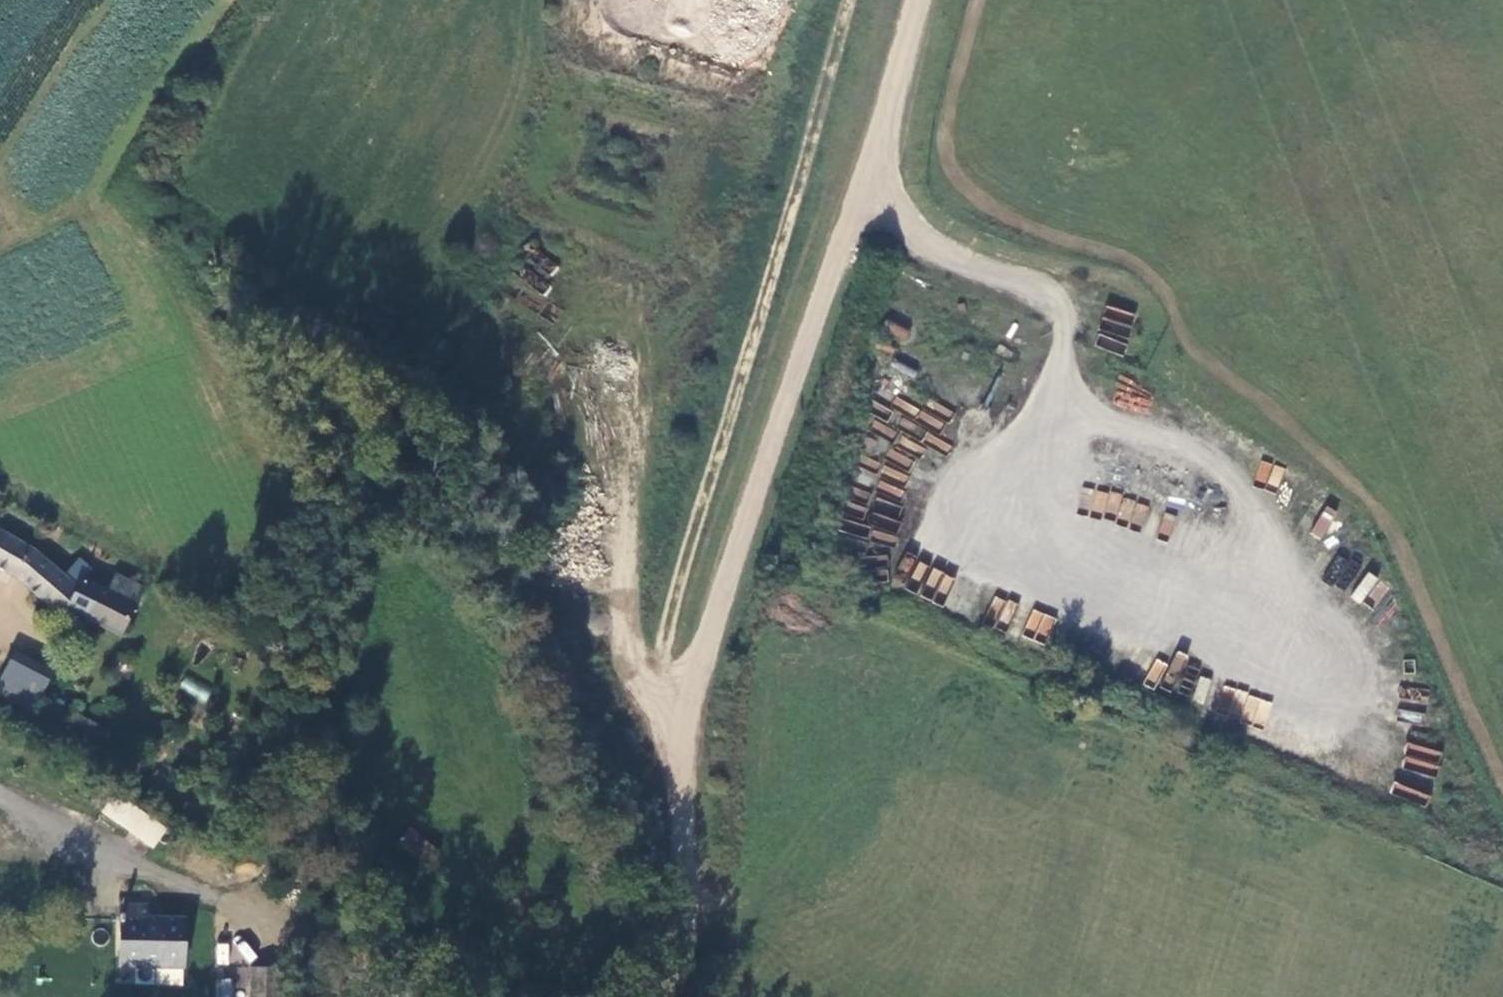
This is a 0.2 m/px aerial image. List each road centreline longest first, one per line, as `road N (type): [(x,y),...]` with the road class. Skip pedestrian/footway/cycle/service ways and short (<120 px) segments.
road 1 (track): [(647,996),(694,922),(680,739),(928,0)]
road 2 (track): [(867,196),(929,252),(1062,314),(1063,349)]

